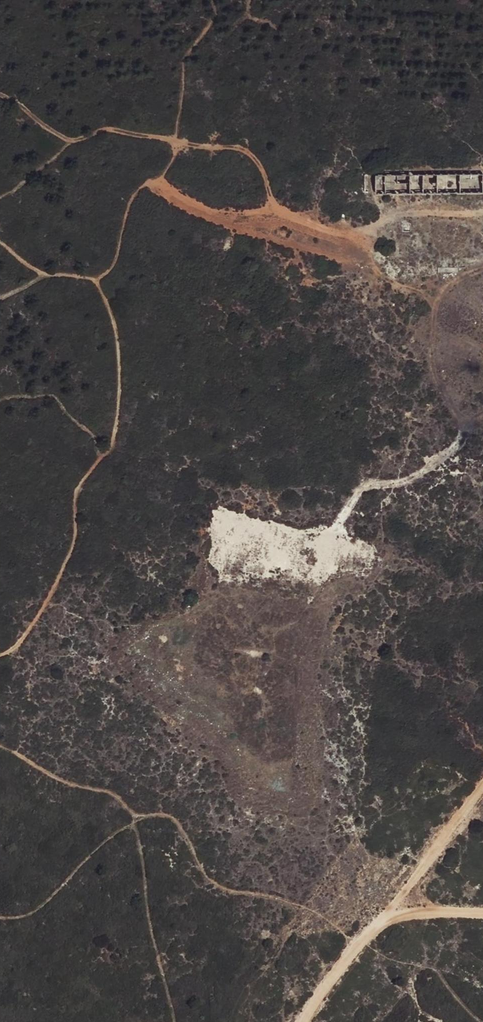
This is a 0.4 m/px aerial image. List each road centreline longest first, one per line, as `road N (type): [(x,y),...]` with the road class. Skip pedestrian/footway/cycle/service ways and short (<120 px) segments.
road 1 (track): [(0,650),(34,624),(74,540),(80,480),(109,446),(120,375),(102,286),(42,270),(0,238)]
road 2 (track): [(383,915),(482,787)]
road 3 (track): [(303,1021),(383,915)]

